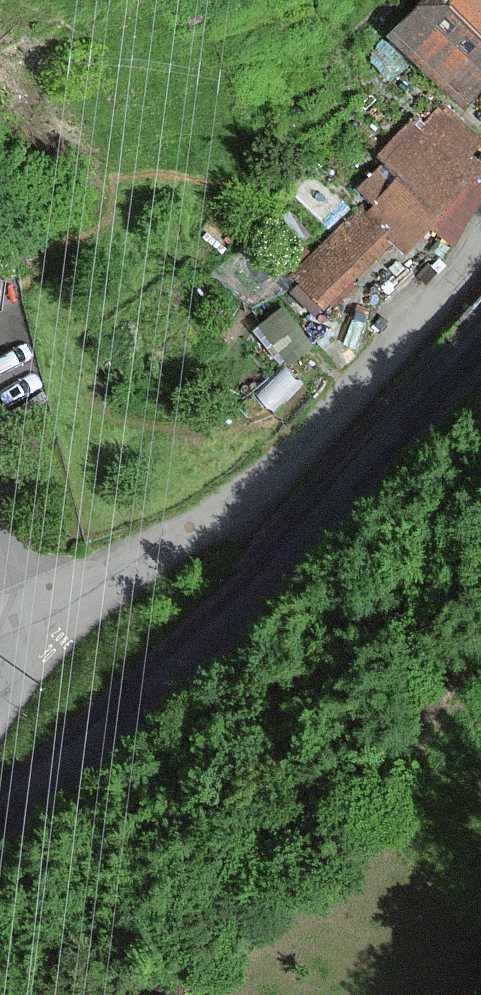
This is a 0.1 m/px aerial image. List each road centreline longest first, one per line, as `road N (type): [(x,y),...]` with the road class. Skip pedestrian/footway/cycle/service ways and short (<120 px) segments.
road 1 (tertiary): [(0,815),(262,586),(480,341)]
road 2 (unclassified): [(37,620),(159,552),(280,463),(480,240)]

